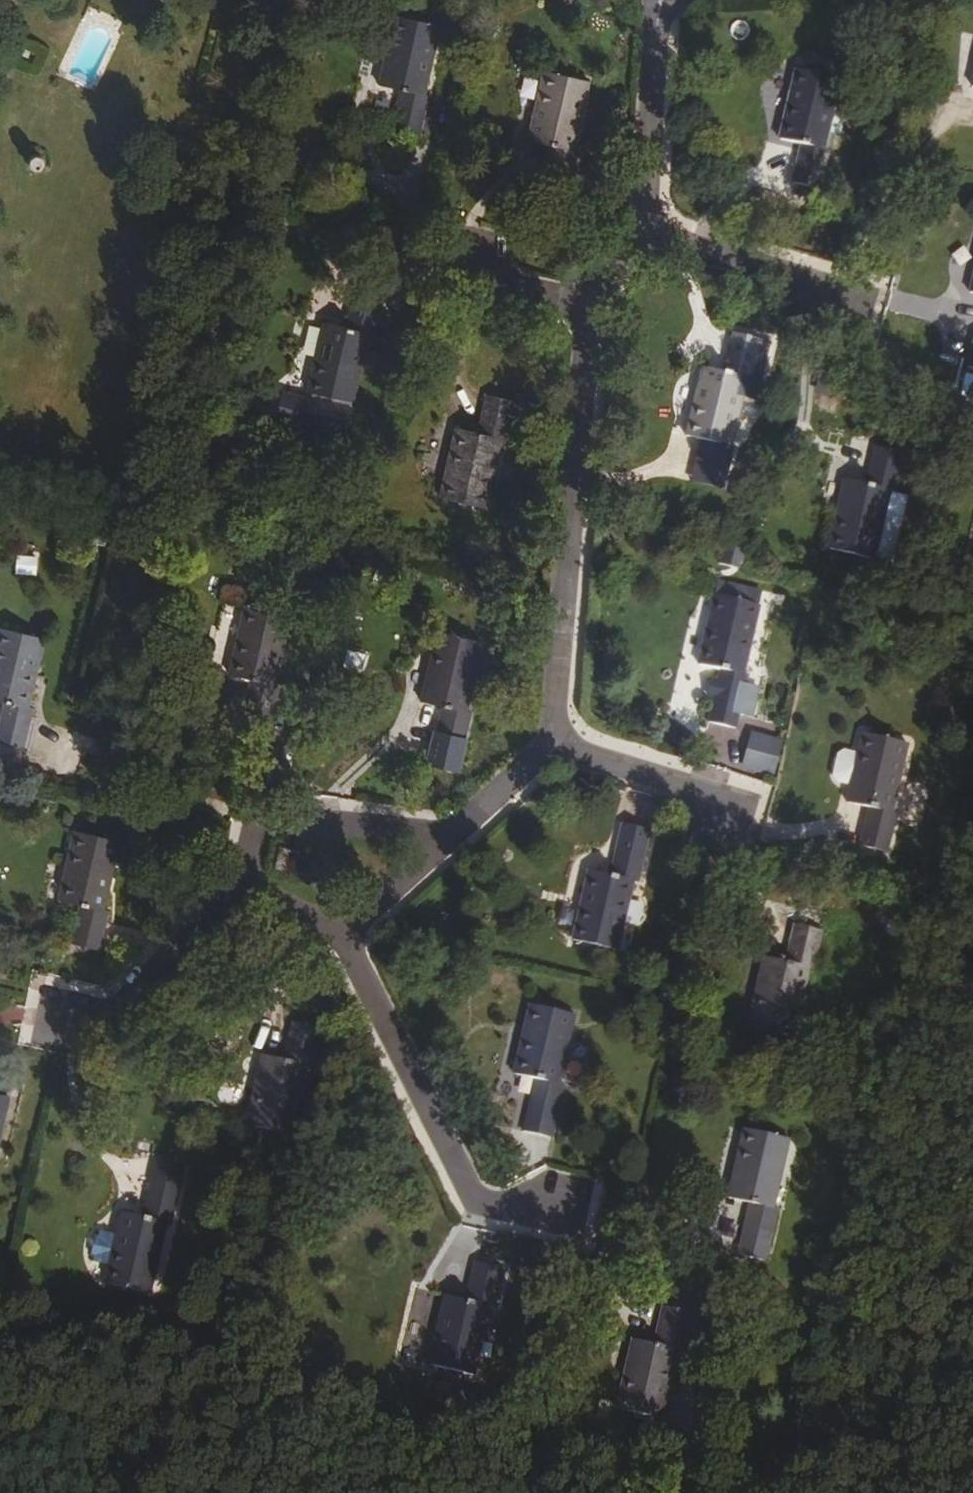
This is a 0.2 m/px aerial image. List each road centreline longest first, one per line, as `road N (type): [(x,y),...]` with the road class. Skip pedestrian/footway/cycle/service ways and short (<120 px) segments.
road 1 (residential): [(587,301),(557,741)]
road 2 (residential): [(343,941),(473,1197),(570,1219)]
road 3 (residential): [(439,843),(267,821),(236,883)]
road 4 (residential): [(236,883),(99,1024),(59,1018)]
road 5 (residential): [(661,0),(643,234)]
road 6 (residential): [(643,234),(865,302)]
road 7 (residential): [(557,741),(729,802)]
road 8 (residential): [(557,741),(439,843)]
road 9 (residential): [(439,843),(343,941)]
road 10 (residential): [(587,301),(455,270)]
road 11 (residential): [(343,941),(236,883)]

